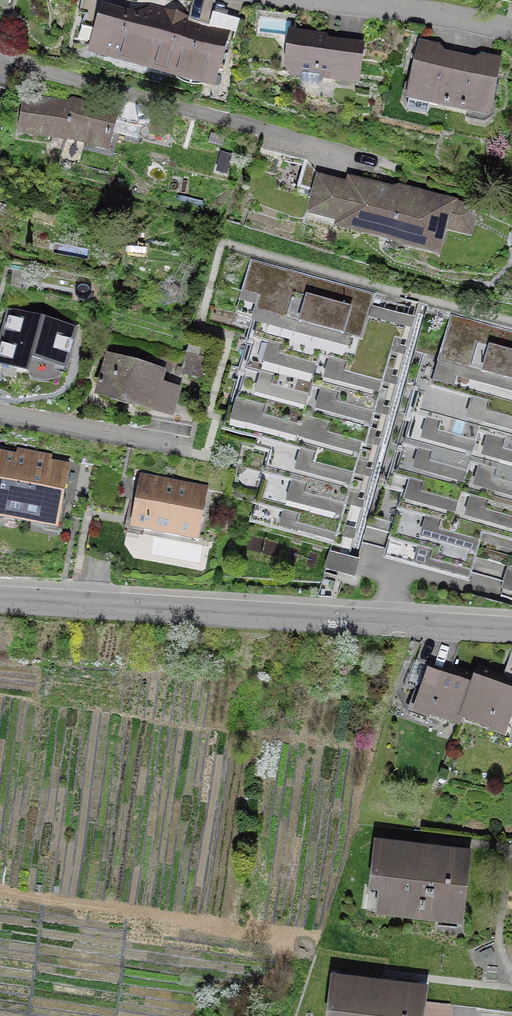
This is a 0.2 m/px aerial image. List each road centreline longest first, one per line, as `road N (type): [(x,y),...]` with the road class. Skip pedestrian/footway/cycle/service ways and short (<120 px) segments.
road 1 (residential): [(0,604),(511,641)]
road 2 (residential): [(395,166),(48,73),(0,46)]
road 3 (residential): [(215,466),(0,424)]
road 4 (residential): [(511,30),(326,0)]

